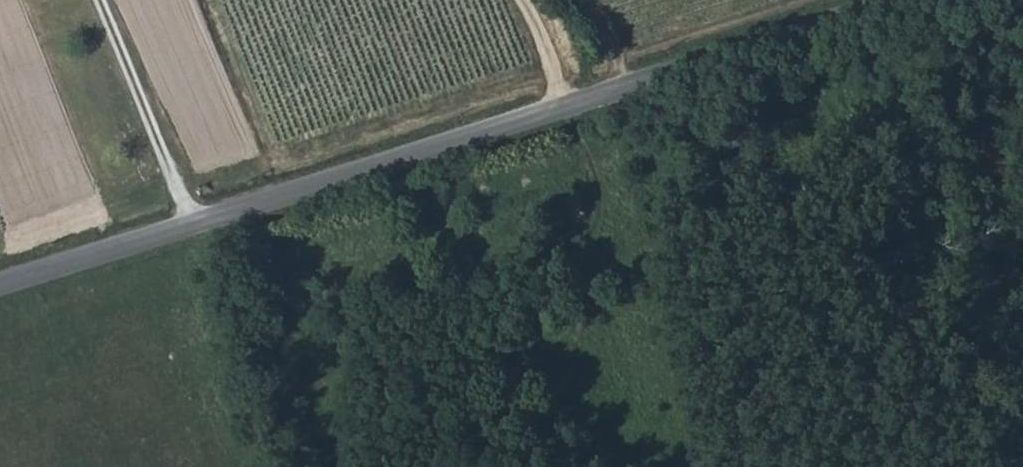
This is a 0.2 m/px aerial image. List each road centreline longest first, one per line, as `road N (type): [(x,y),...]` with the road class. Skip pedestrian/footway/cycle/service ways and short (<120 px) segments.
road 1 (tertiary): [(0,282),(941,0)]
road 2 (track): [(191,223),(94,0)]
road 3 (track): [(568,117),(513,0)]

